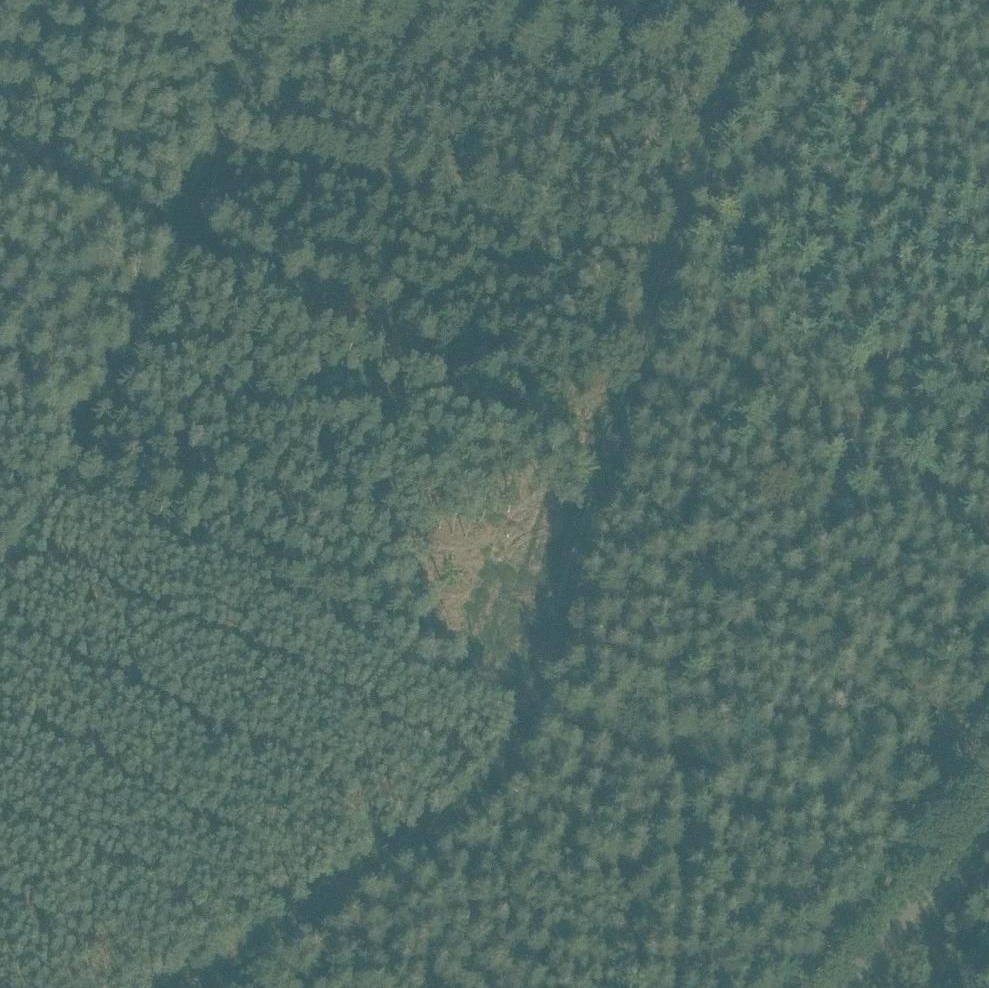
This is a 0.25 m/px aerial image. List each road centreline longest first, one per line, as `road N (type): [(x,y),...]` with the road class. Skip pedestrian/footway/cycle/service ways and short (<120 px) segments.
road 1 (track): [(209,944),(499,764),(595,498),(741,0)]
road 2 (unclassified): [(858,987),(988,842)]

